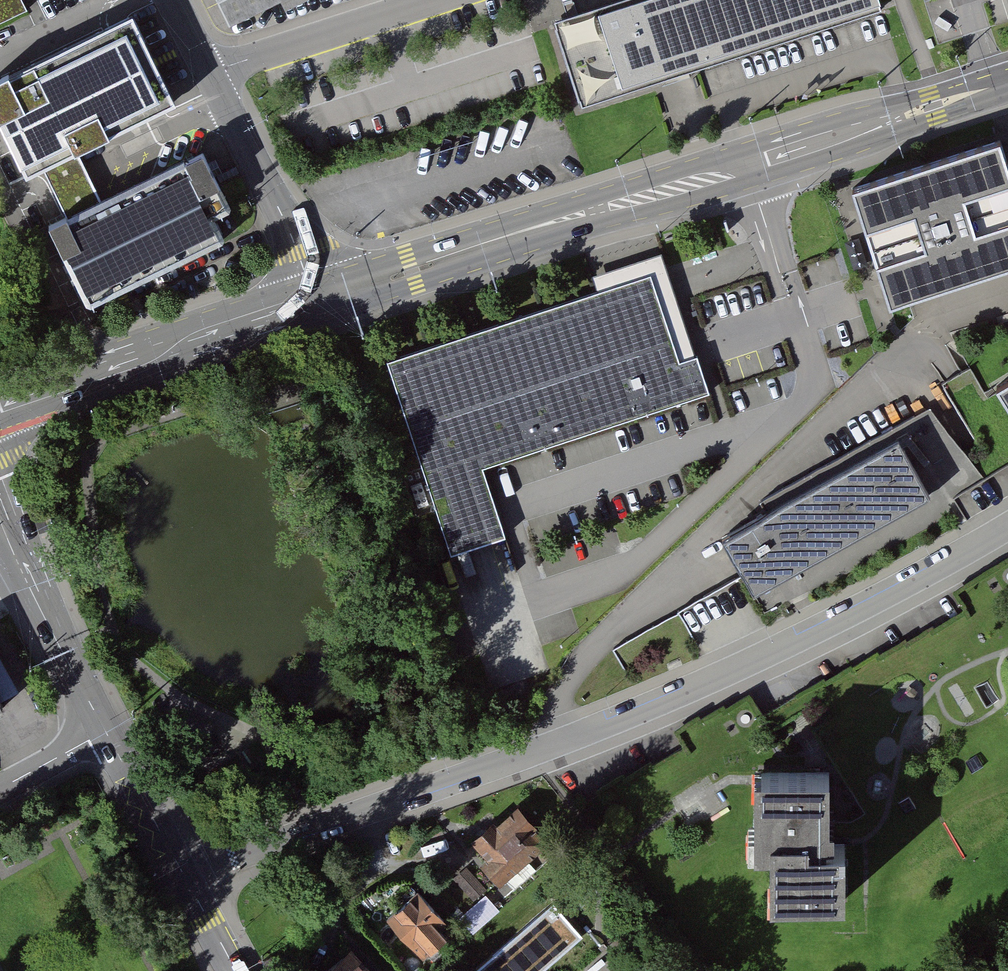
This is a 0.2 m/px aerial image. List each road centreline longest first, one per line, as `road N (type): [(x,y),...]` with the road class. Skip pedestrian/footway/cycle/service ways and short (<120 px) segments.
road 1 (residential): [(186,880),(611,724),(798,641),(1007,525)]
road 2 (secondary): [(1007,82),(315,301)]
road 3 (residential): [(315,301),(212,73)]
road 4 (secondary): [(315,301),(90,377)]
road 5 (residential): [(212,73),(435,0)]
road 6 (tertiary): [(0,524),(105,732)]
road 7 (residential): [(0,186),(90,377)]
road 8 (tertiary): [(105,732),(186,880)]

